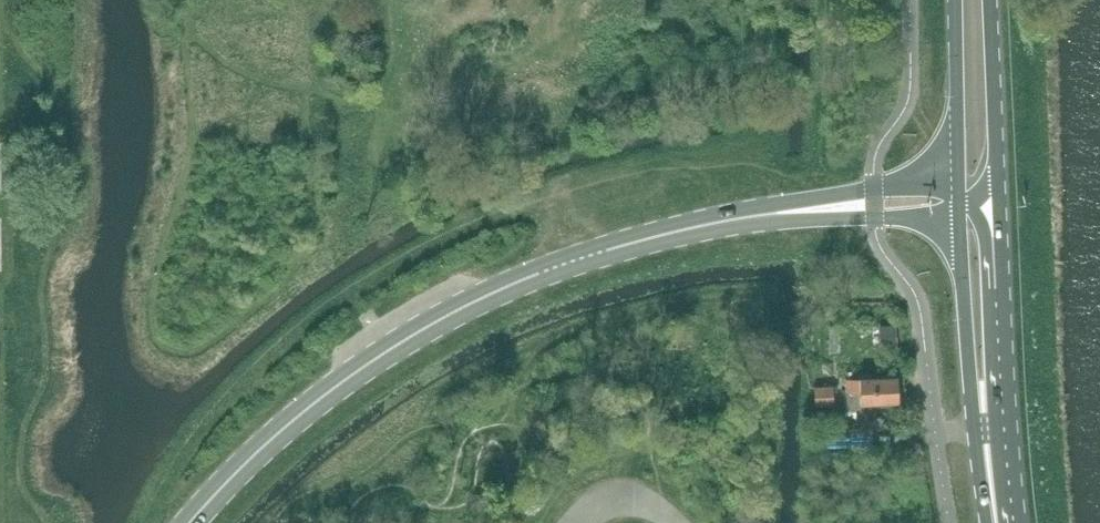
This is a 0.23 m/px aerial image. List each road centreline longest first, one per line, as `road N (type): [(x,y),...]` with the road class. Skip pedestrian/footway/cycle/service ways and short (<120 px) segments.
road 1 (tertiary): [(189,522),(336,387),(457,309),(526,277),(706,225),(874,205)]
road 2 (primary): [(990,426),(1002,331),(995,198)]
road 3 (primary): [(960,215),(968,351),(990,426)]
road 4 (primary): [(995,198),(987,0)]
road 5 (primary): [(957,0),(959,183)]

